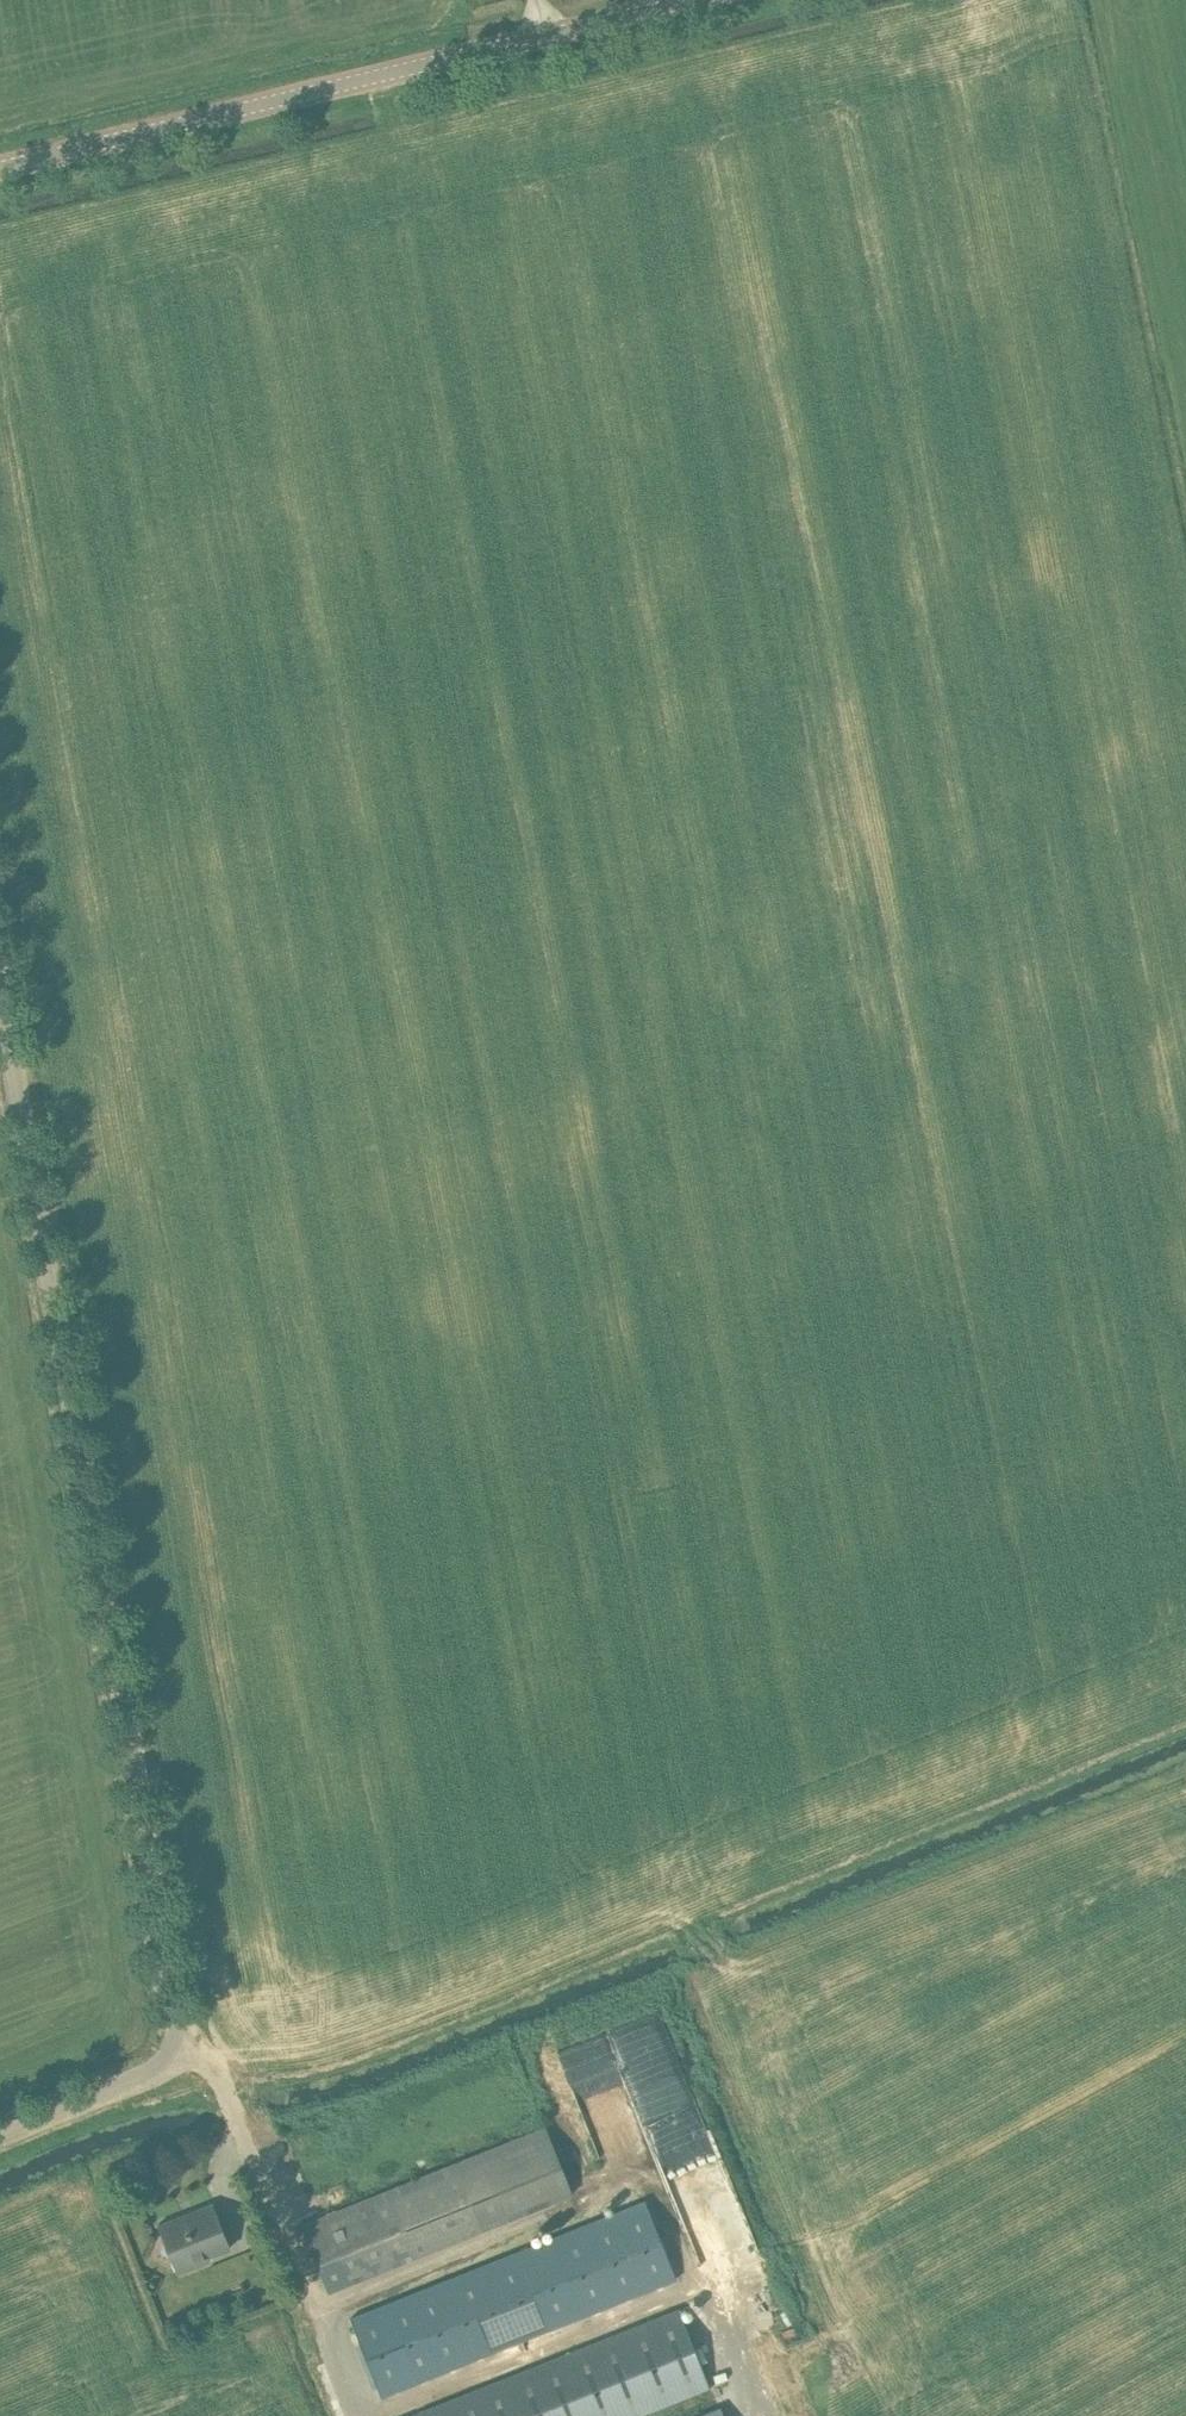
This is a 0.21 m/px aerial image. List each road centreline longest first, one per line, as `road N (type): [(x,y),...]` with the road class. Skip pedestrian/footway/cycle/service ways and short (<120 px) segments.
road 1 (unclassified): [(0,2138),(146,2077),(165,2063),(180,2027),(0,987)]
road 2 (unclassified): [(701,0),(0,169)]

